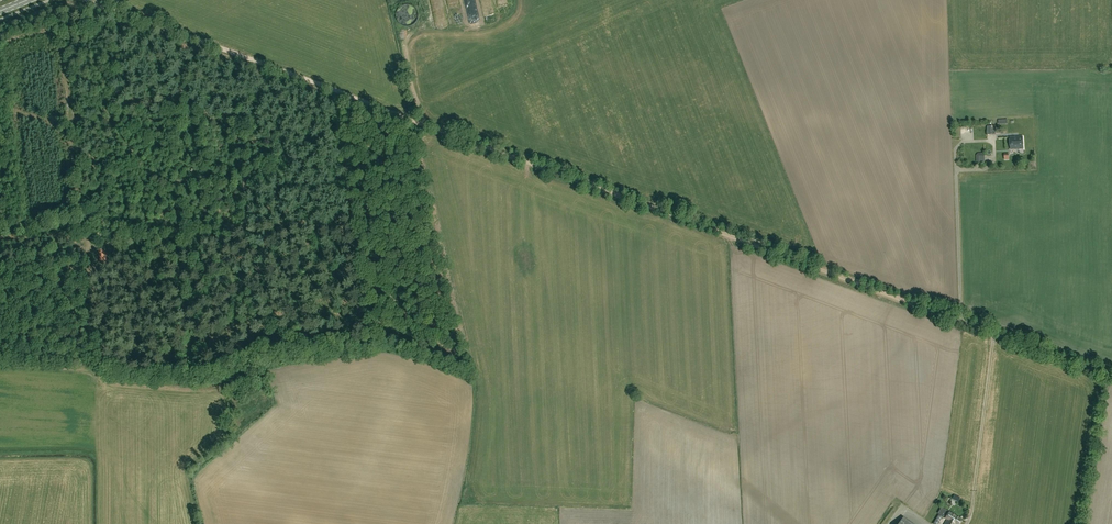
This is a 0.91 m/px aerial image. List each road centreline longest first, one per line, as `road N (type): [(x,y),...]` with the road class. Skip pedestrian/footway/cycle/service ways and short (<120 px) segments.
road 1 (track): [(961,320),(87,0)]
road 2 (unclassified): [(1111,377),(961,320)]

